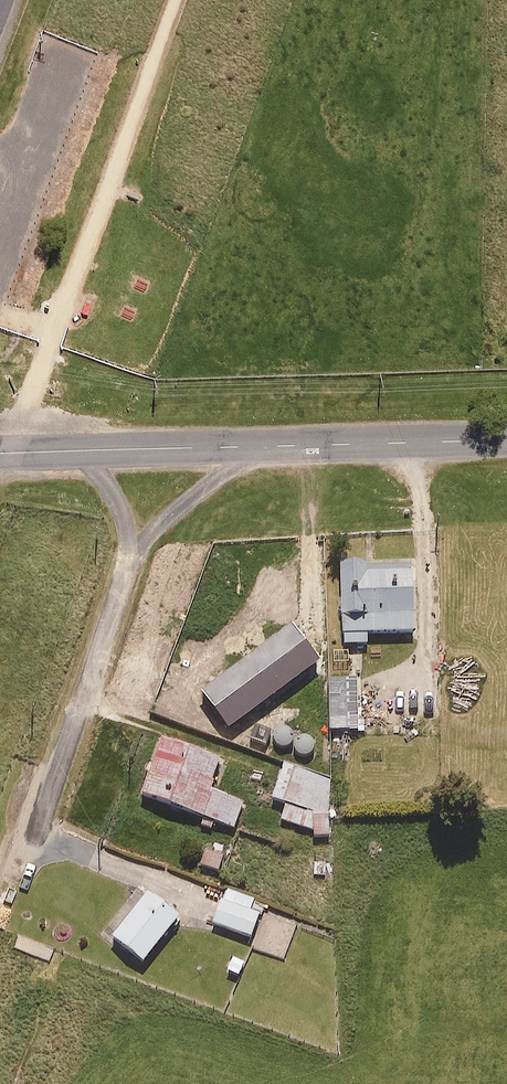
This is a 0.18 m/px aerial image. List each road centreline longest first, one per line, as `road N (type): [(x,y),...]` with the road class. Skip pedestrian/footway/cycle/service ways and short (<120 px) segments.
road 1 (unclassified): [(164,449),(38,837)]
road 2 (tertiary): [(164,449),(506,441)]
road 3 (tertiary): [(0,453),(164,449)]

